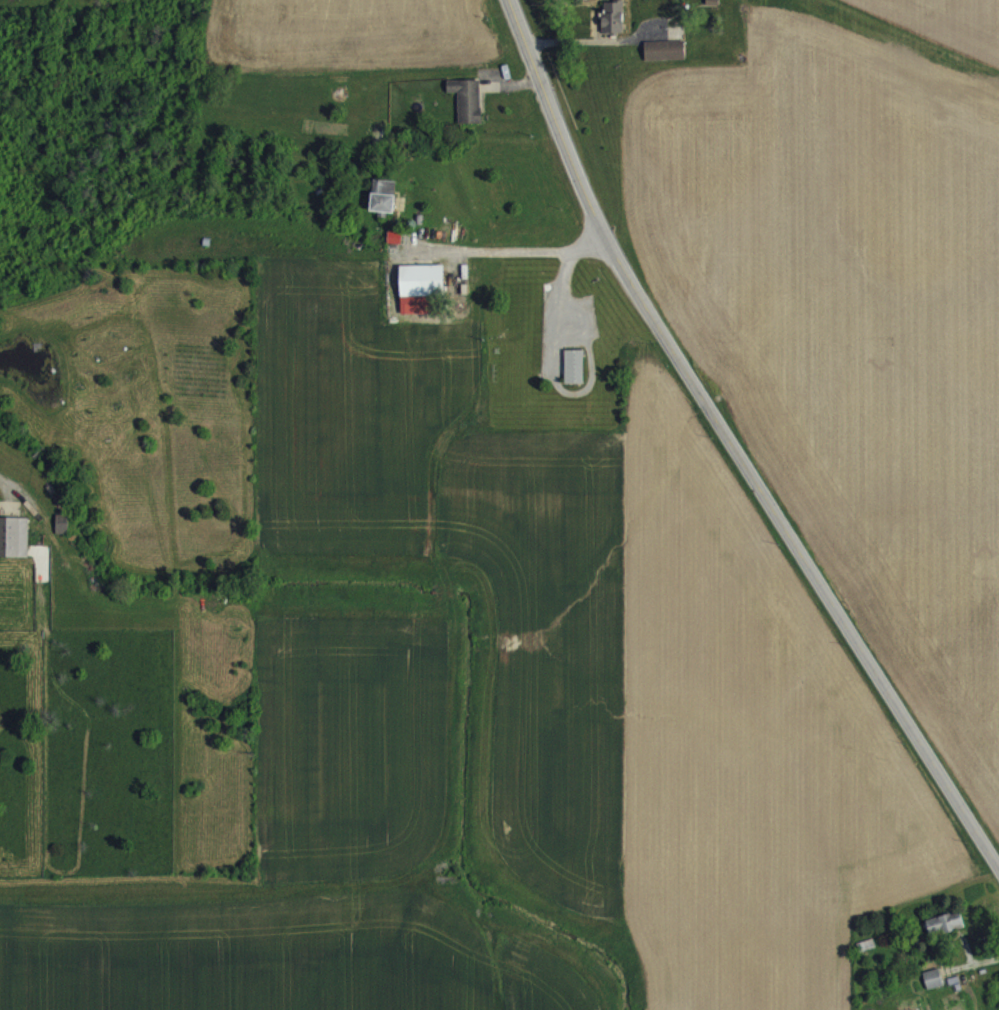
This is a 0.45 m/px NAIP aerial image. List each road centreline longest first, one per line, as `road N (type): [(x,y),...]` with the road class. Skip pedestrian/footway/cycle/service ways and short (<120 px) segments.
road 1 (tertiary): [(514,0),(606,239),(998,858)]
road 2 (residential): [(606,239),(410,246)]

